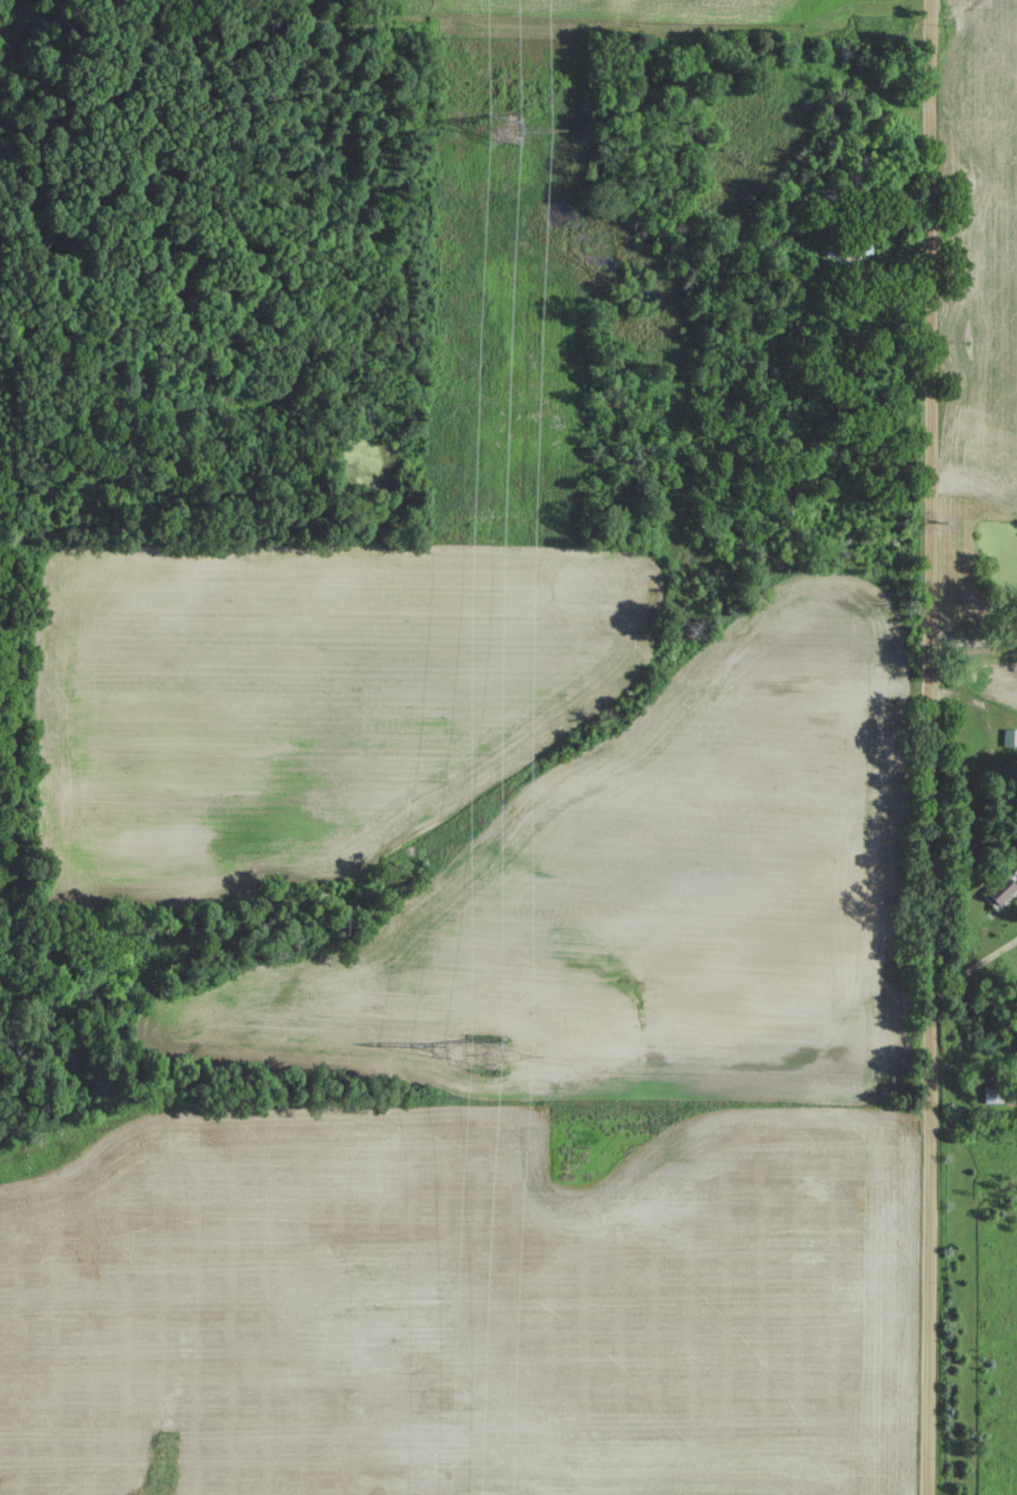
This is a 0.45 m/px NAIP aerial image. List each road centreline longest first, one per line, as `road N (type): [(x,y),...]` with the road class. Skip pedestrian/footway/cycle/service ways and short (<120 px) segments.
road 1 (residential): [(935,0),(936,1494)]

